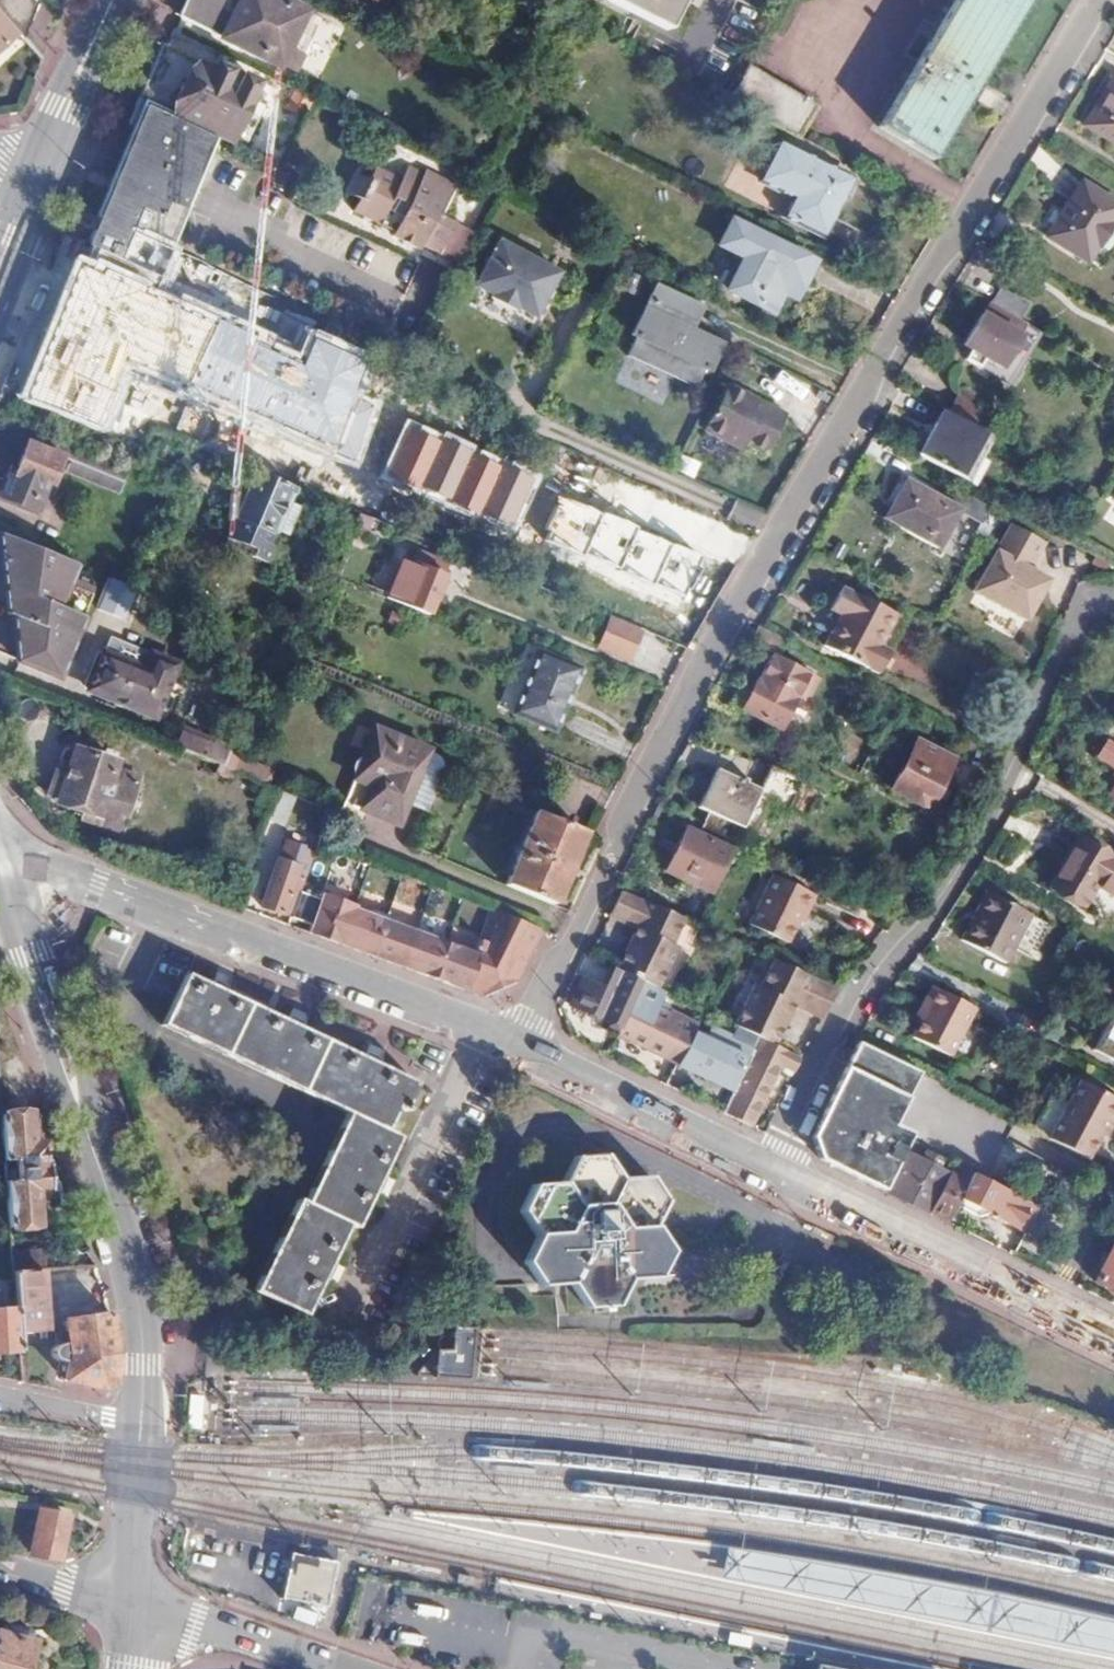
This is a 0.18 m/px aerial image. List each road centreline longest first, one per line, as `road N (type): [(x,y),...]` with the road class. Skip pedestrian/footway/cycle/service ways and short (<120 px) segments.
road 1 (residential): [(517,1045),(655,758),(885,340),(1103,0)]
road 2 (residential): [(1113,602),(1095,603),(1081,619),(944,893),(858,984),(769,1167)]
road 3 (residential): [(517,1045),(97,890),(0,863)]
road 4 (secondary): [(144,1416),(145,1314),(0,893)]
road 5 (residential): [(1113,1335),(769,1167)]
road 6 (residential): [(769,1167),(517,1045)]
road 7 (secondary): [(133,1616),(144,1416)]
road 8 (residential): [(320,1668),(133,1616)]
road 9 (secondary): [(39,177),(111,0)]
road 10 (residential): [(0,1396),(144,1416)]
road 11 (residential): [(133,1616),(0,1569)]

